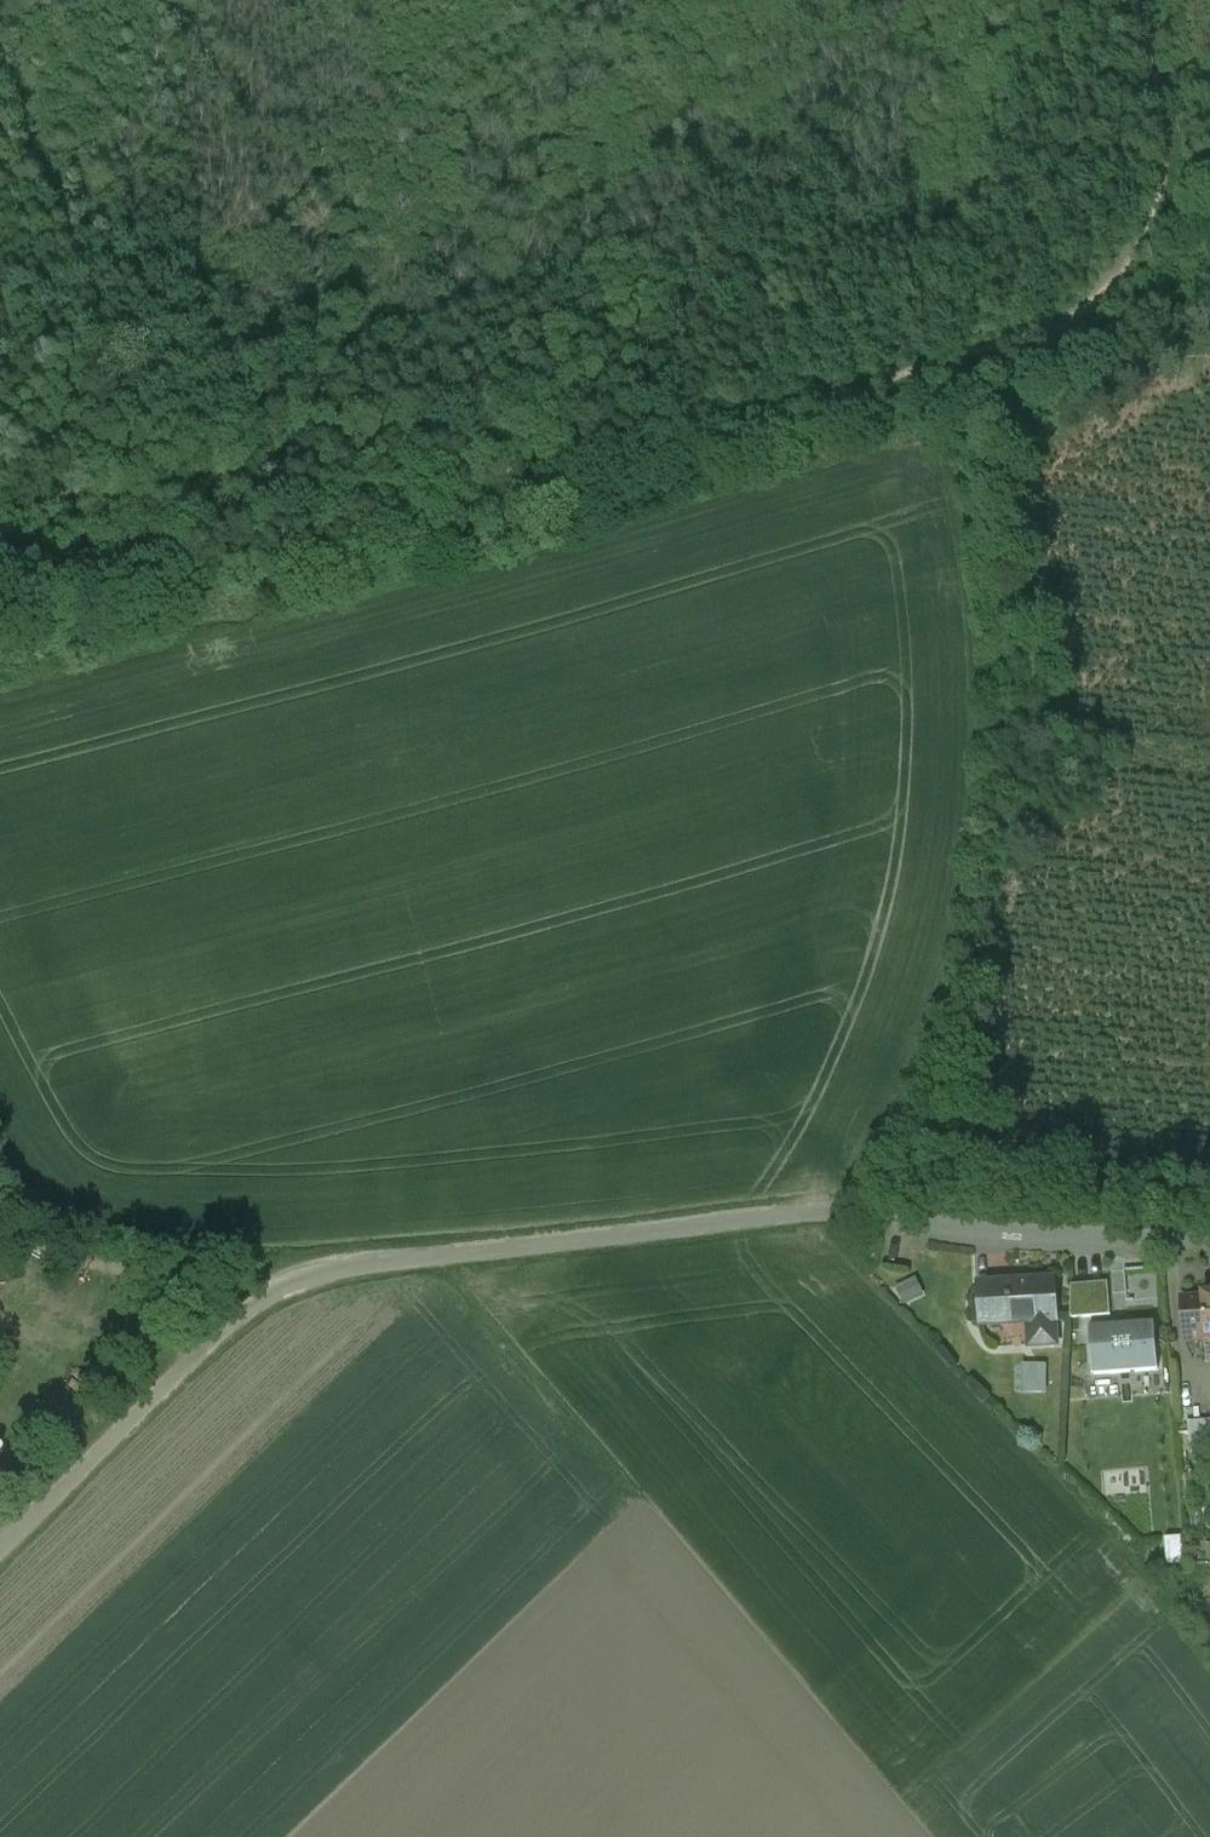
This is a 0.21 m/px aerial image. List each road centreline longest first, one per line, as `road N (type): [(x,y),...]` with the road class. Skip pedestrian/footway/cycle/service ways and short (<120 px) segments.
road 1 (unclassified): [(0,1549),(225,1328),(310,1271),(809,1215),(1209,1247)]

